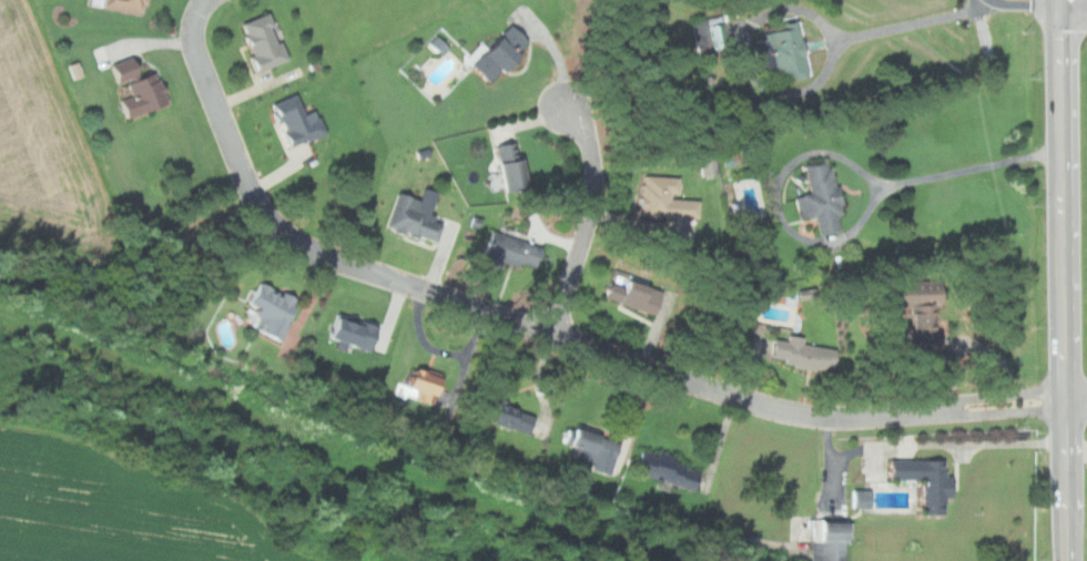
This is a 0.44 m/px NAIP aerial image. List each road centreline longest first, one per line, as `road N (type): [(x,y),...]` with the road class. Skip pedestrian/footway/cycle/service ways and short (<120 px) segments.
road 1 (residential): [(1069,400),(799,416),(315,255),(258,198),(201,54),(206,14),(219,0)]
road 2 (primary): [(1070,560),(1064,0)]
road 3 (residential): [(561,338),(593,237),(601,178),(591,135),(561,98)]

